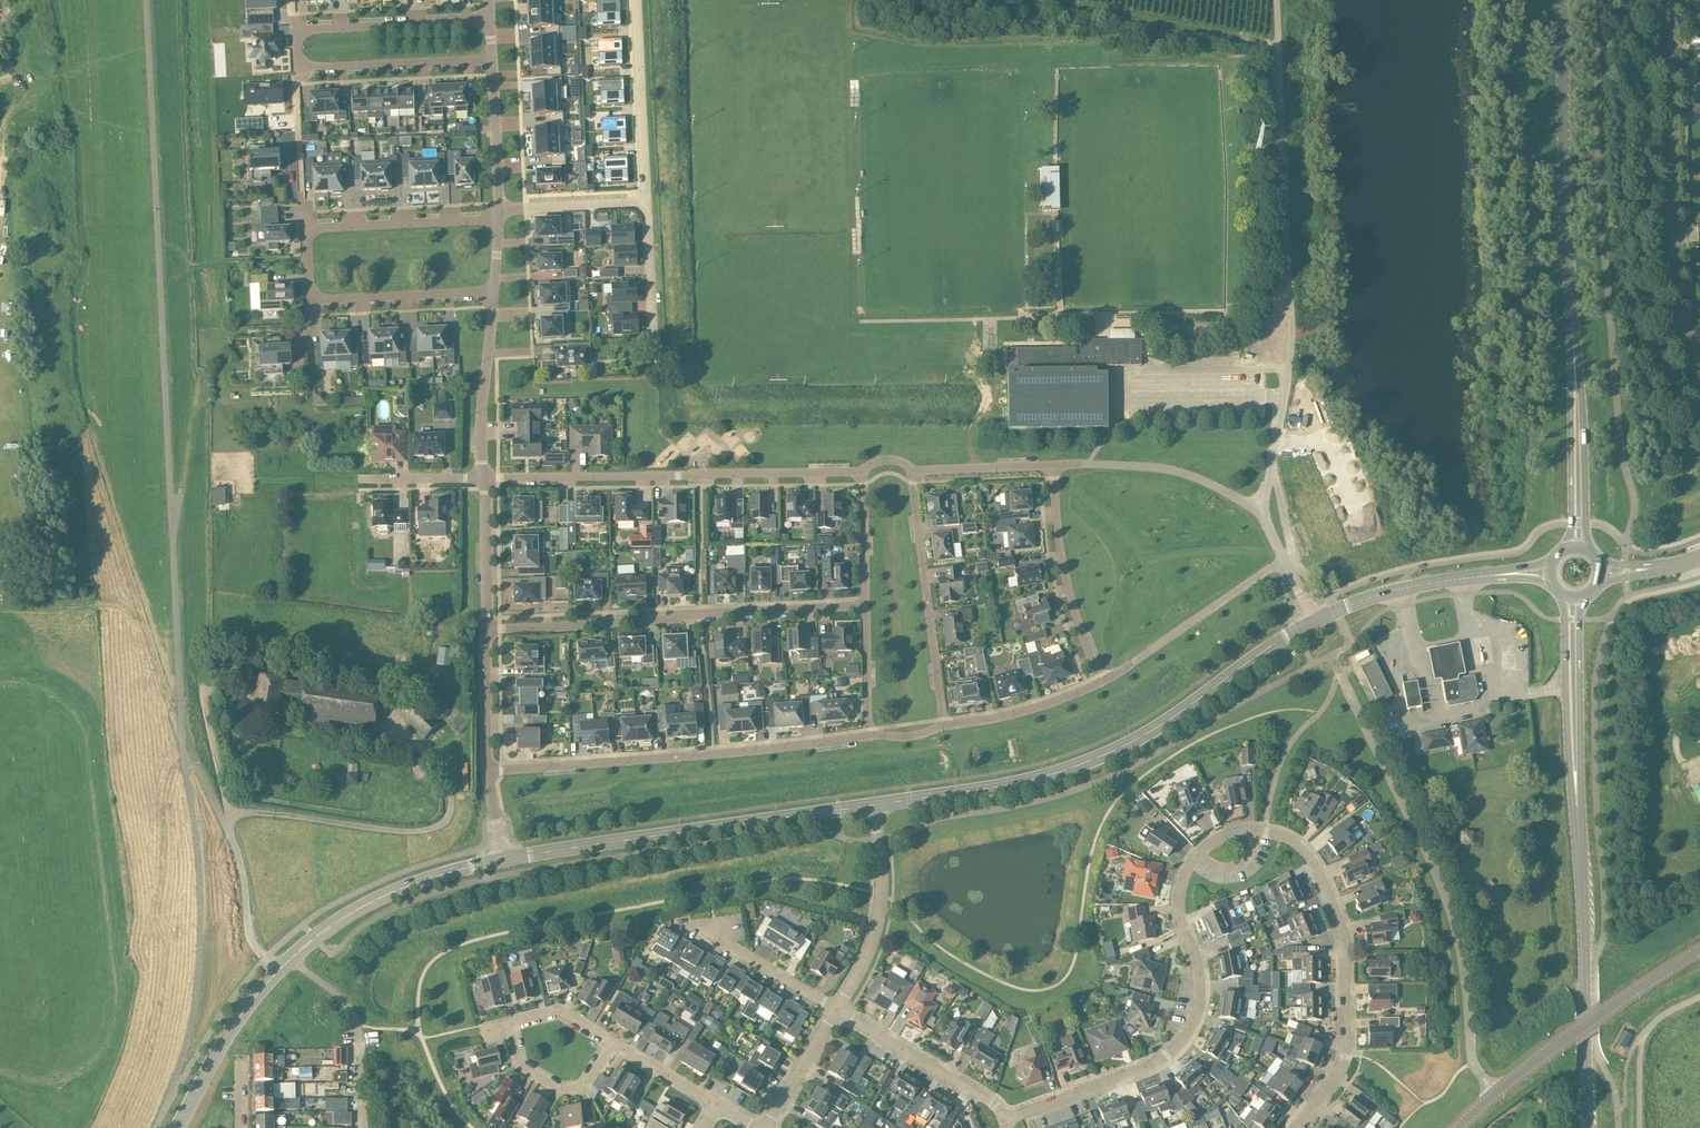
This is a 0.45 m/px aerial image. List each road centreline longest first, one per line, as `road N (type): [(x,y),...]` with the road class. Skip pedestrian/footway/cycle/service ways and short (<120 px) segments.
road 1 (residential): [(1296,1127),(1346,1057),(1344,935),(1312,861),(1287,839),(1254,829),(1215,839),(1182,881),(1180,915),(1201,986),(1192,1028),(1177,1046),(1160,1060),(1002,1120)]
road 2 (residential): [(875,805),(1002,788),(1084,762),(1138,740),(1315,620)]
road 3 (residential): [(501,220),(305,229),(309,300),(495,293)]
road 4 (residential): [(491,21),(297,30),(298,70),(493,62)]
road 5 (unclassified): [(1273,465),(1292,346),(1275,38)]
road 6 (residential): [(1699,388),(1678,261),(1673,0)]
road 7 (residential): [(484,478),(864,470)]
road 8 (residential): [(488,629),(867,605)]
road 9 (residential): [(490,772),(867,736)]
road 10 (secondary): [(1575,371),(1562,0)]
road 11 (residential): [(508,859),(875,805)]
road 12 (unclassified): [(221,814),(247,810),(406,834),(439,827),(452,807),(452,781),(430,746),(394,729)]
road 13 (secondary): [(1588,1127),(1576,790)]
road 14 (tertiary): [(1457,1127),(1549,1050),(1699,950)]
road 15 (residential): [(943,726),(911,468)]
road 16 (residential): [(290,959),(389,893),(508,859)]
road 17 (residential): [(1100,683),(1058,544),(1053,466)]
road 18 (residential): [(1100,683),(1286,560)]
road 19 (residential): [(1053,466),(1129,464),(1204,477),(1265,513)]
road 20 (residential): [(838,1010),(879,920),(875,805)]
road 21 (residential): [(636,0),(646,202)]
road 22 (residential): [(1002,1120),(993,1103),(838,1010)]
road 23 (secondary): [(1565,595),(1576,790)]
road 24 (secondary): [(1576,790),(1587,595)]
road 25 (residential): [(484,478),(482,404),(495,293)]
road 26 (residential): [(177,1127),(226,1036),(276,973)]
road 27 (secondary): [(1588,551),(1575,371)]
road 28 (secondary): [(1575,371),(1568,548)]
road 29 (residential): [(613,1040),(585,1088),(562,1090),(519,1066),(507,1022)]
road 30 (unclassified): [(276,973),(252,940),(242,867),(221,814)]
road 31 (residential): [(943,726),(1044,705),(1100,683)]
road 32 (unclassified): [(1393,590),(1550,575)]
road 33 (residential): [(838,1010),(735,950),(719,921)]
road 34 (residential): [(488,629),(484,478)]
road 35 (residential): [(500,209),(493,62)]
road 36 (residential): [(646,202),(500,209)]
road 37 (residential): [(490,772),(488,629)]
road 38 (residential): [(911,468),(1053,466)]
road 39 (residential): [(767,1127),(838,1010)]
road 40 (residential): [(867,605),(864,470)]
road 41 (residential): [(867,736),(867,605)]
road 42 (unclassified): [(221,814),(198,769),(185,763),(181,701)]
road 43 (residential): [(646,202),(653,324)]
road 44 (residential): [(717,1103),(613,1040)]

